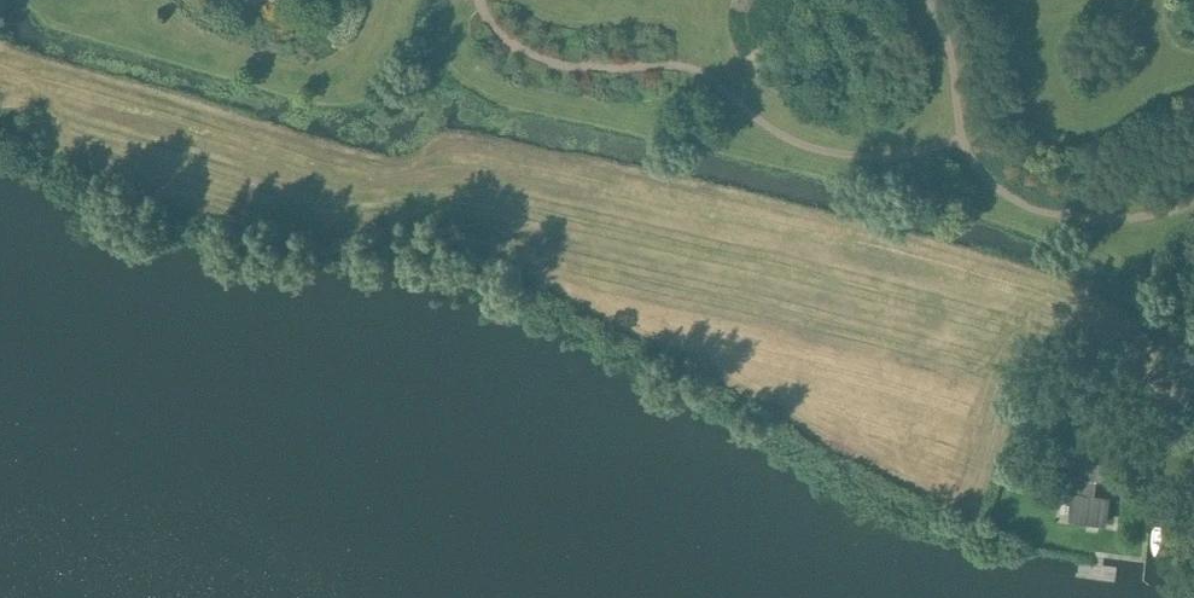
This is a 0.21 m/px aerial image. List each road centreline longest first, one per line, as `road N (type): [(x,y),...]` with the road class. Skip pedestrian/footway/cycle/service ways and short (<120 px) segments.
road 1 (track): [(0,61),(393,180),(446,160),(505,161),(926,266),(1091,323),(1193,402)]

